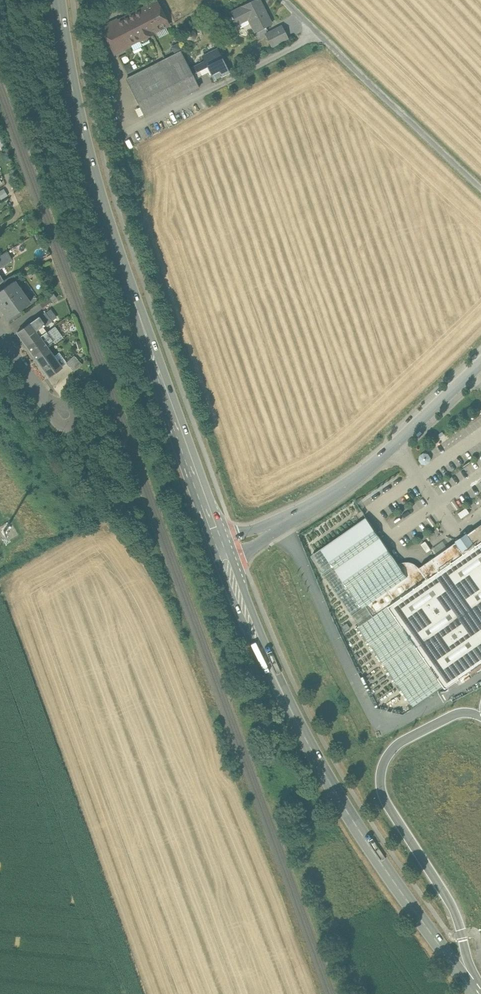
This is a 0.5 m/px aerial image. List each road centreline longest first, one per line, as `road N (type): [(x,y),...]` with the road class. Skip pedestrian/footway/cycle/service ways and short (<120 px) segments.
road 1 (primary): [(63,0),(92,172),(221,549)]
road 2 (primary): [(221,549),(323,769),(474,990)]
road 3 (unclassified): [(474,990),(451,905),(381,780),(400,742),(454,714),(480,715)]
road 4 (unclassified): [(221,549),(323,501),(399,444),(480,363)]
road 5 (unclassified): [(480,181),(290,0)]

